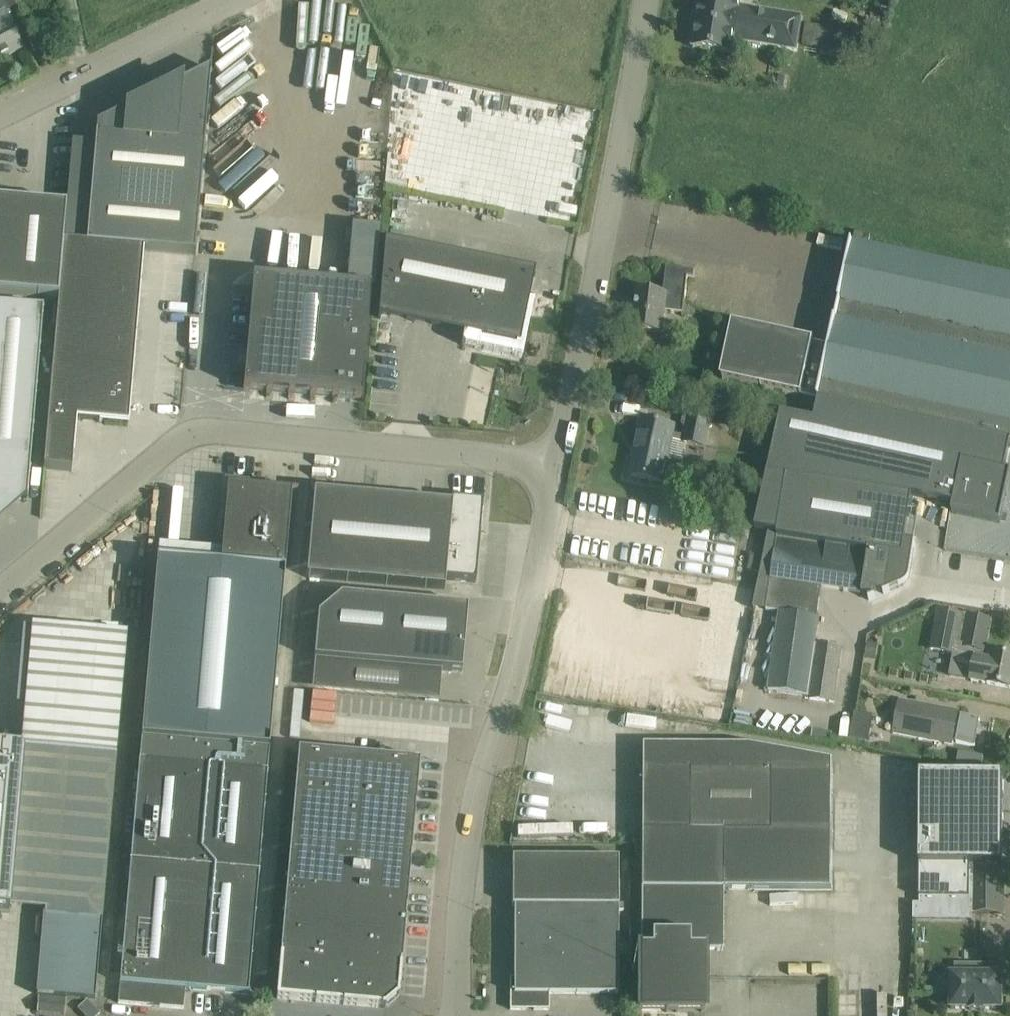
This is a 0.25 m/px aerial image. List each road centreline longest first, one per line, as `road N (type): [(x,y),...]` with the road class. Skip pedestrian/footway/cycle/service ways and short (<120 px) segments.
road 1 (unclassified): [(0,591),(177,439),(207,430),(556,465)]
road 2 (residential): [(455,1015),(461,874),(478,780),(517,680),(556,465)]
road 3 (residential): [(556,465),(644,0)]
road 4 (unclassified): [(0,113),(229,0)]

